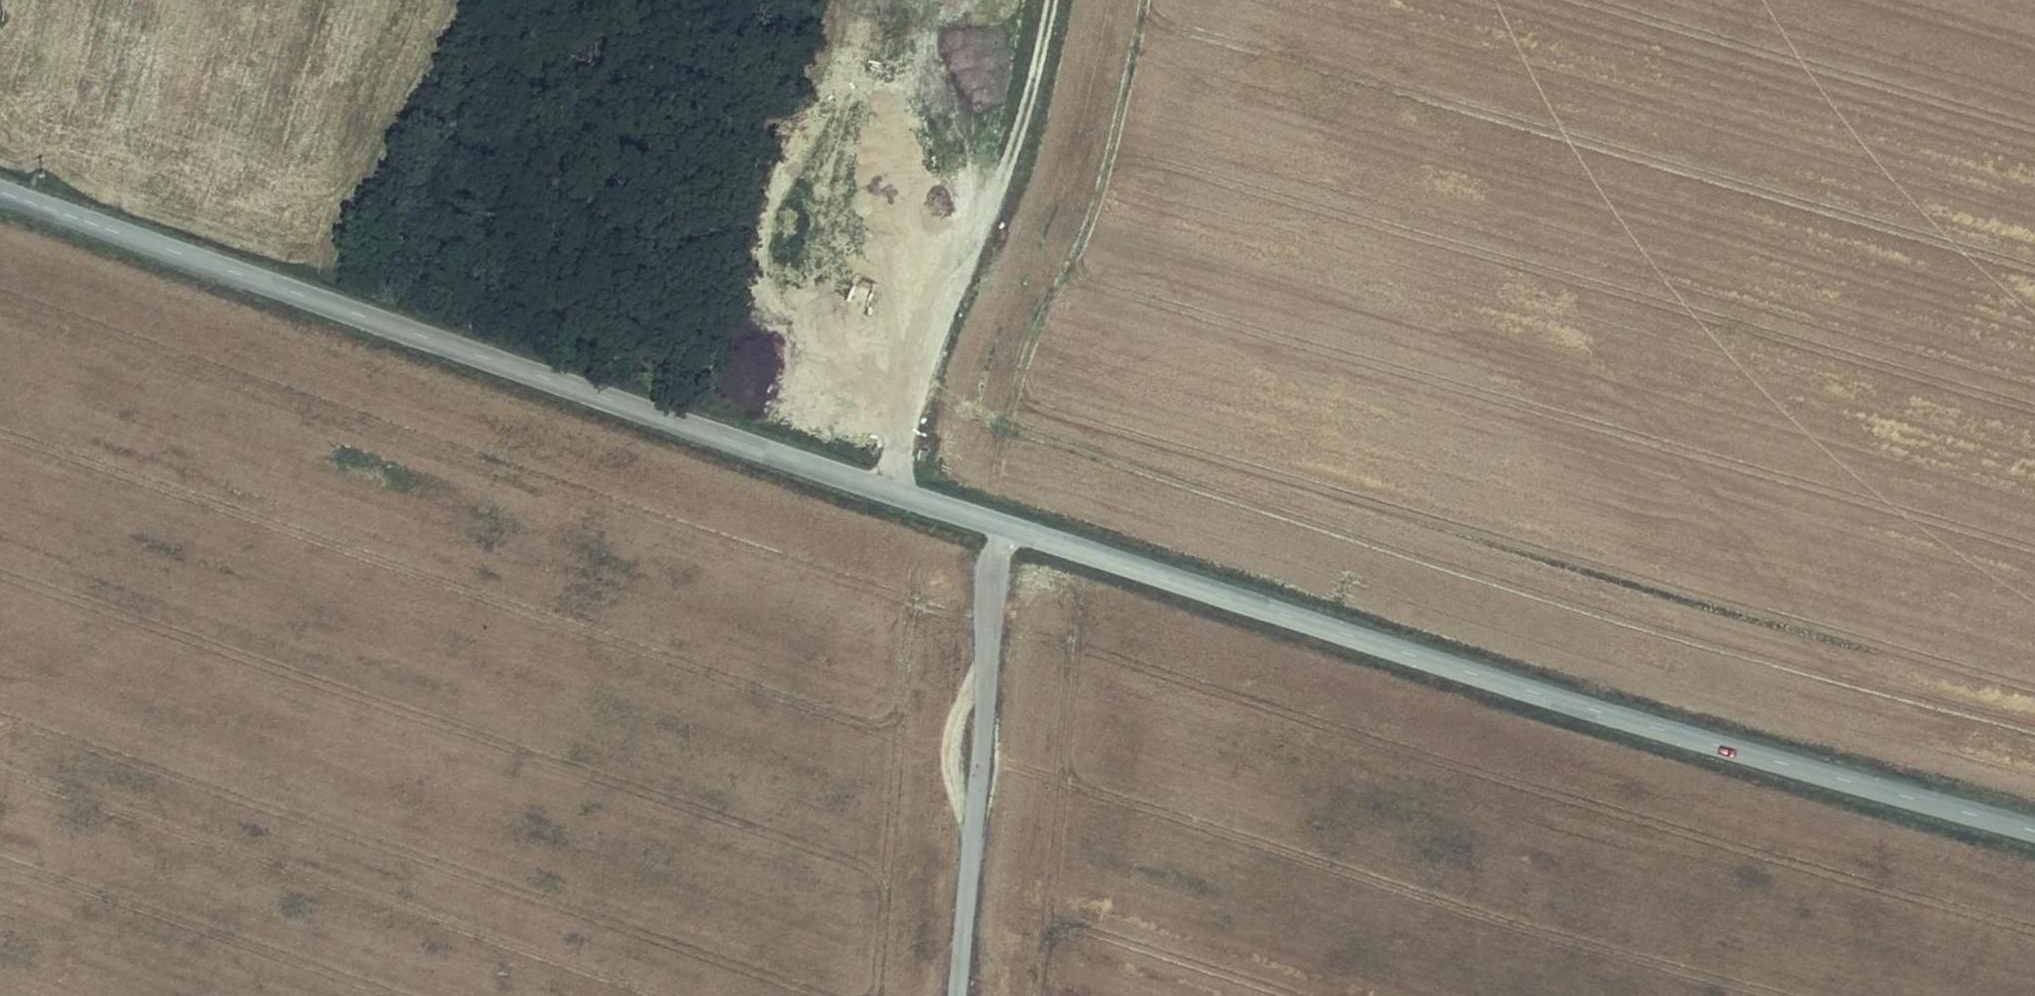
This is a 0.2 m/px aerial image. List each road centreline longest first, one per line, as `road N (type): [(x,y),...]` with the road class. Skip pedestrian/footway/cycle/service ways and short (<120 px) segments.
road 1 (tertiary): [(2034,829),(1008,531)]
road 2 (tertiary): [(1008,531),(0,195)]
road 3 (unclassified): [(954,995),(1008,531)]

